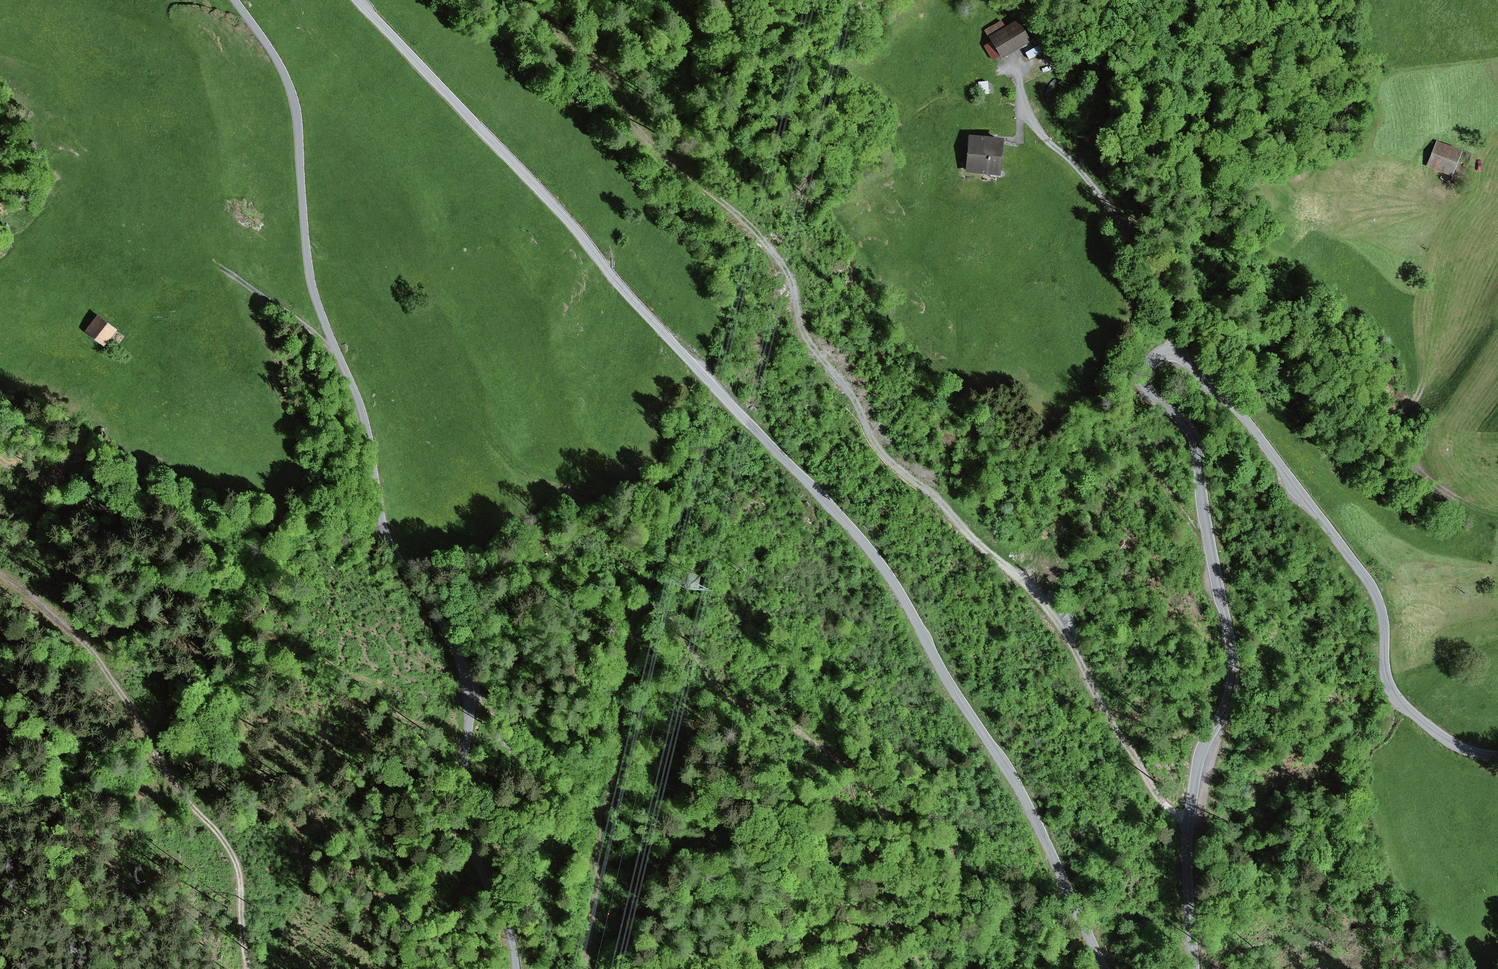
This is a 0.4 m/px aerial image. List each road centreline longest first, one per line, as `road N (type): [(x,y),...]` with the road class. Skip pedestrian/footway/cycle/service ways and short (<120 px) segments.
road 1 (unclassified): [(1105,968),(1021,789),(892,577),(642,310),(561,210),(358,0)]
road 2 (unclassified): [(1497,758),(1447,741),(1397,701),(1387,685),(1377,597),(1198,366),(1172,351),(1155,358),(1146,389),(1177,415),(1196,445),(1234,662),(1229,698),(1200,754),(1188,823),(1193,968)]
road 3 (track): [(1188,823),(1162,802),(1109,722),(1053,612),(887,459),(860,406),(808,341),(788,271),(747,221),(644,139),(586,113),(434,0)]
road 4 (unclassified): [(234,0),(291,94),(310,281),(361,408),(384,528),(459,658),(469,704),(465,816),(516,968)]
road 5 (track): [(948,968),(911,849),(856,768),(747,713),(661,606),(649,603),(635,610),(630,693),(600,824),(586,968)]
road 6 (track): [(247,968),(245,887),(231,845),(176,788),(80,634),(0,574)]
road 7 (track): [(1016,72),(1026,113),(1088,179),(1166,288),(1172,351)]
road 8 (track): [(1397,701),(1395,722),(1361,775),(1385,869),(1388,931),(1372,968)]
road 9 (track): [(644,139),(601,77),(531,0)]
road 10 (track): [(1208,542),(1136,445),(1092,424)]
road 11 (track): [(224,270),(335,348)]

